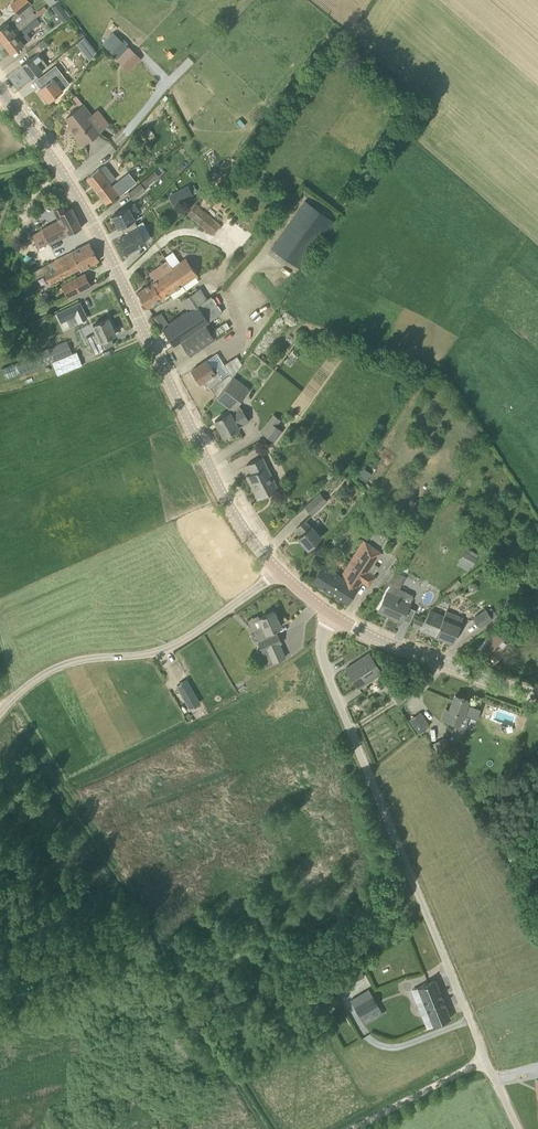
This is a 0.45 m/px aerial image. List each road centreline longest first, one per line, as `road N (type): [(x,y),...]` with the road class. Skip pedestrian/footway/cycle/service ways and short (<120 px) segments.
road 1 (tertiary): [(278,573),(217,484),(66,168),(0,83)]
road 2 (unclassified): [(519,1128),(321,651),(332,615)]
road 3 (unclassified): [(0,715),(58,667),(160,651),(278,573)]
road 4 (tertiary): [(537,698),(332,615)]
road 5 (track): [(491,1063),(369,1128)]

